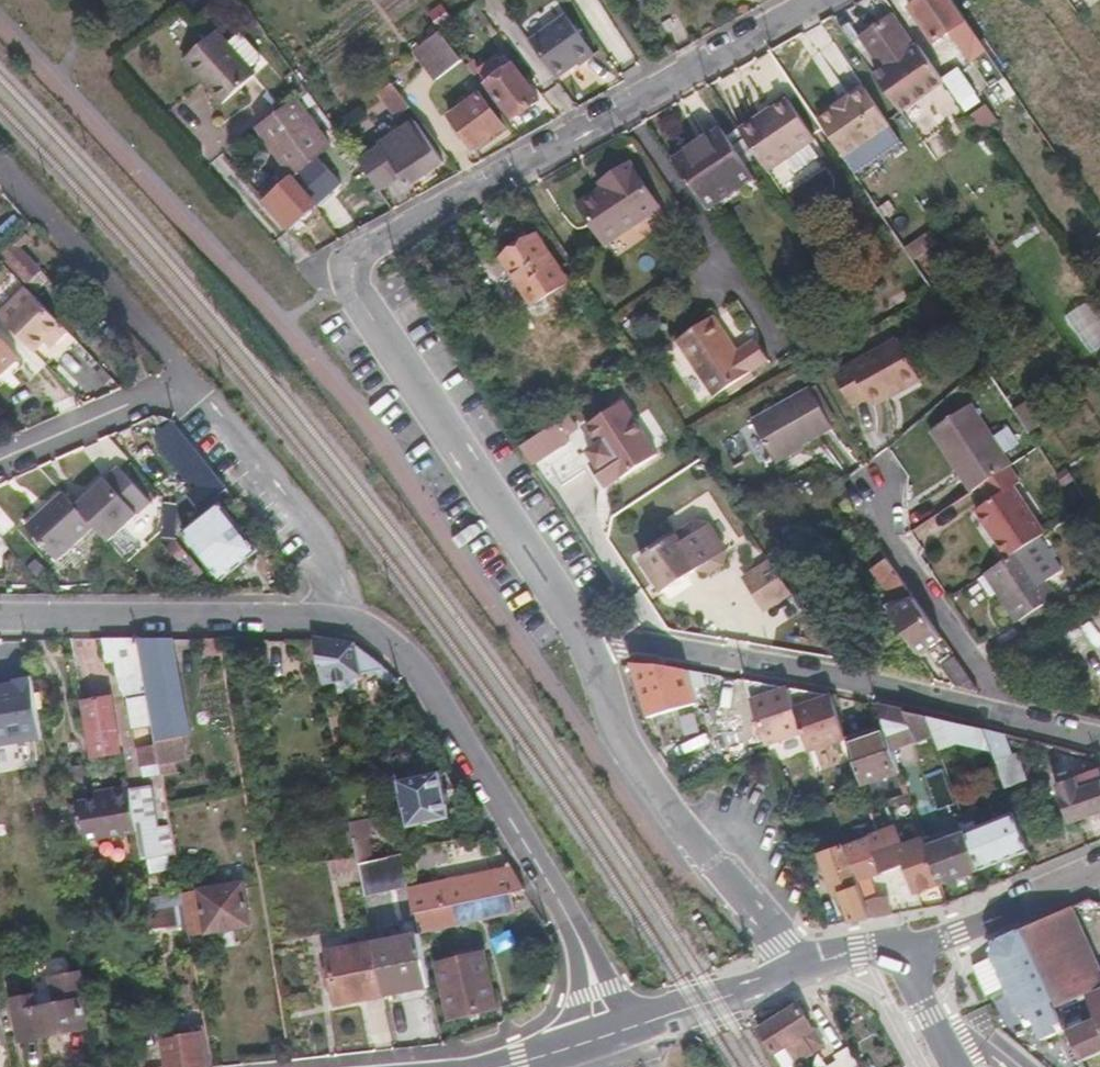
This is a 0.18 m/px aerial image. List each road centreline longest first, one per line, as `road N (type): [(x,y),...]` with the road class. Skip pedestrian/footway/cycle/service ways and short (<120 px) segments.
road 1 (residential): [(816,0),(355,256),(355,280)]
road 2 (residential): [(1099,742),(753,661),(569,636)]
road 3 (residential): [(332,619),(382,640),(432,693),(569,929),(613,1034)]
road 4 (residential): [(332,619),(324,574),(304,539),(179,385),(0,460)]
road 5 (residential): [(569,636),(355,280)]
road 6 (residential): [(569,636),(621,752),(794,973)]
road 7 (residential): [(0,620),(332,619)]
road 8 (secondary): [(1099,868),(903,947)]
road 9 (secondary): [(613,1034),(794,973)]
road 10 (secondary): [(473,1066),(613,1034)]
road 11 (secondary): [(903,947),(957,1066)]

